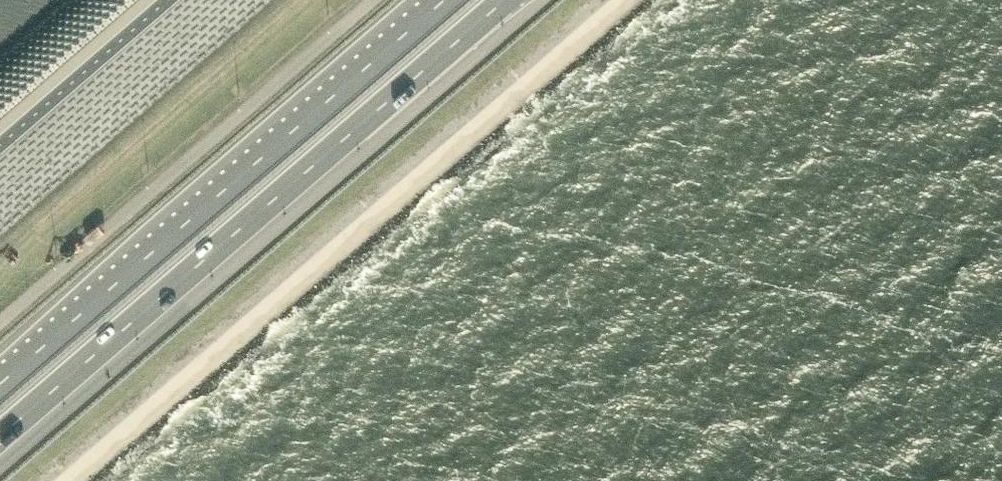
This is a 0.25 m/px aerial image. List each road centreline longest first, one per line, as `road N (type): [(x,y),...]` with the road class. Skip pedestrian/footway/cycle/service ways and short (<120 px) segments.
road 1 (motorway): [(0,430),(498,0)]
road 2 (motorway): [(437,0),(0,378)]

